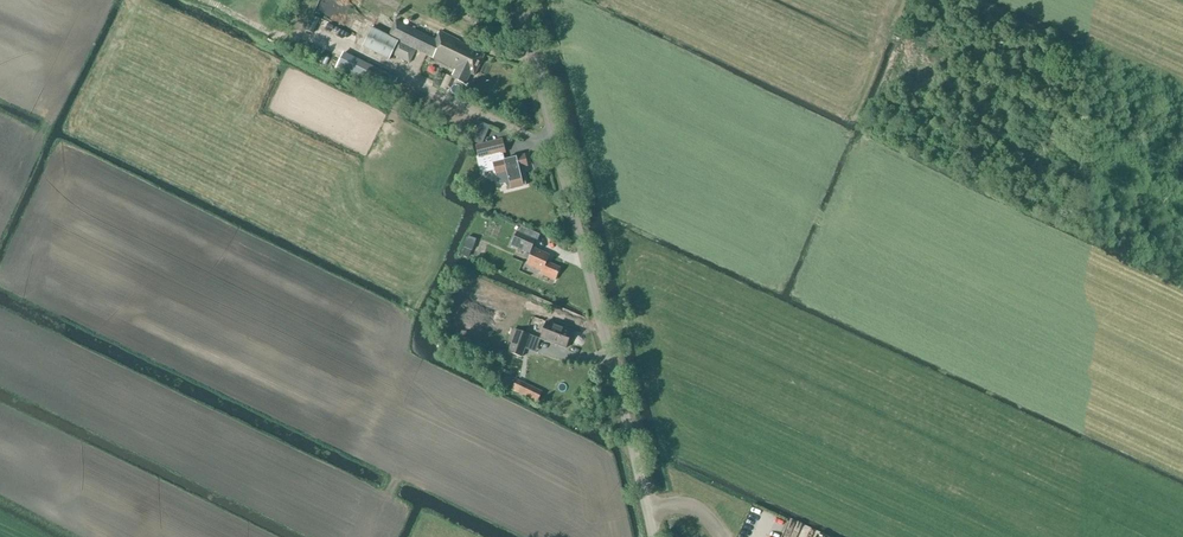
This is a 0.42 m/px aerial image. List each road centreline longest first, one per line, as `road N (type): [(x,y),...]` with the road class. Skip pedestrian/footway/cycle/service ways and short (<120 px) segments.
road 1 (unclassified): [(649,536),(517,0)]

